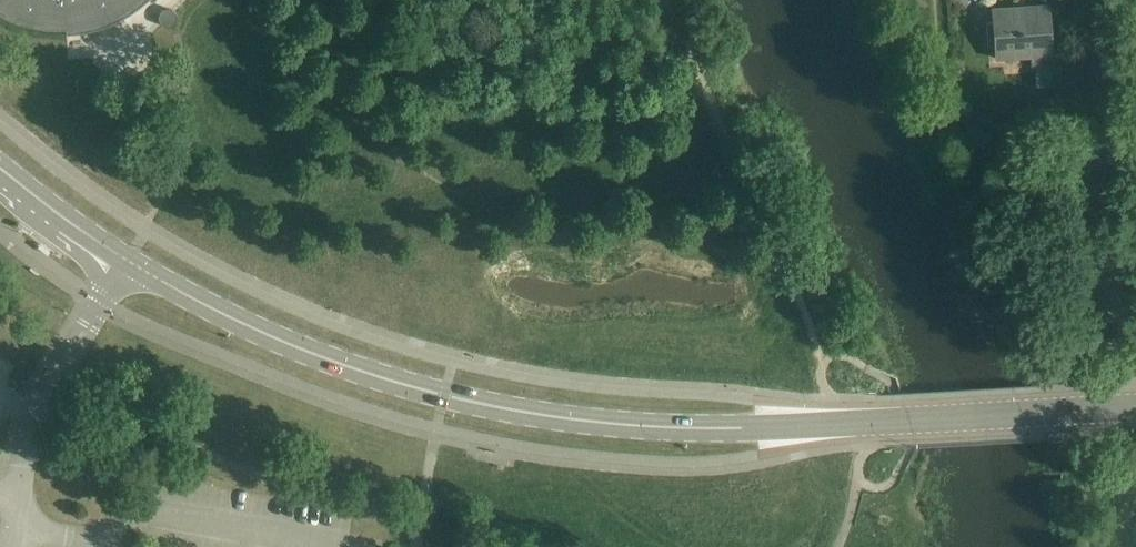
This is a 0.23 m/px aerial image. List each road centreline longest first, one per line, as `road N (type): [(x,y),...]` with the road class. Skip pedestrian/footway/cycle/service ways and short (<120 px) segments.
road 1 (tertiary): [(882,423),(683,427),(445,395),(274,337),(128,261)]
road 2 (track): [(1069,411),(1052,384),(1049,344),(951,117),(948,0)]
road 3 (residential): [(18,499),(33,417),(128,261)]
road 4 (tertiary): [(882,423),(1135,407)]
road 5 (tertiary): [(128,261),(0,167)]

